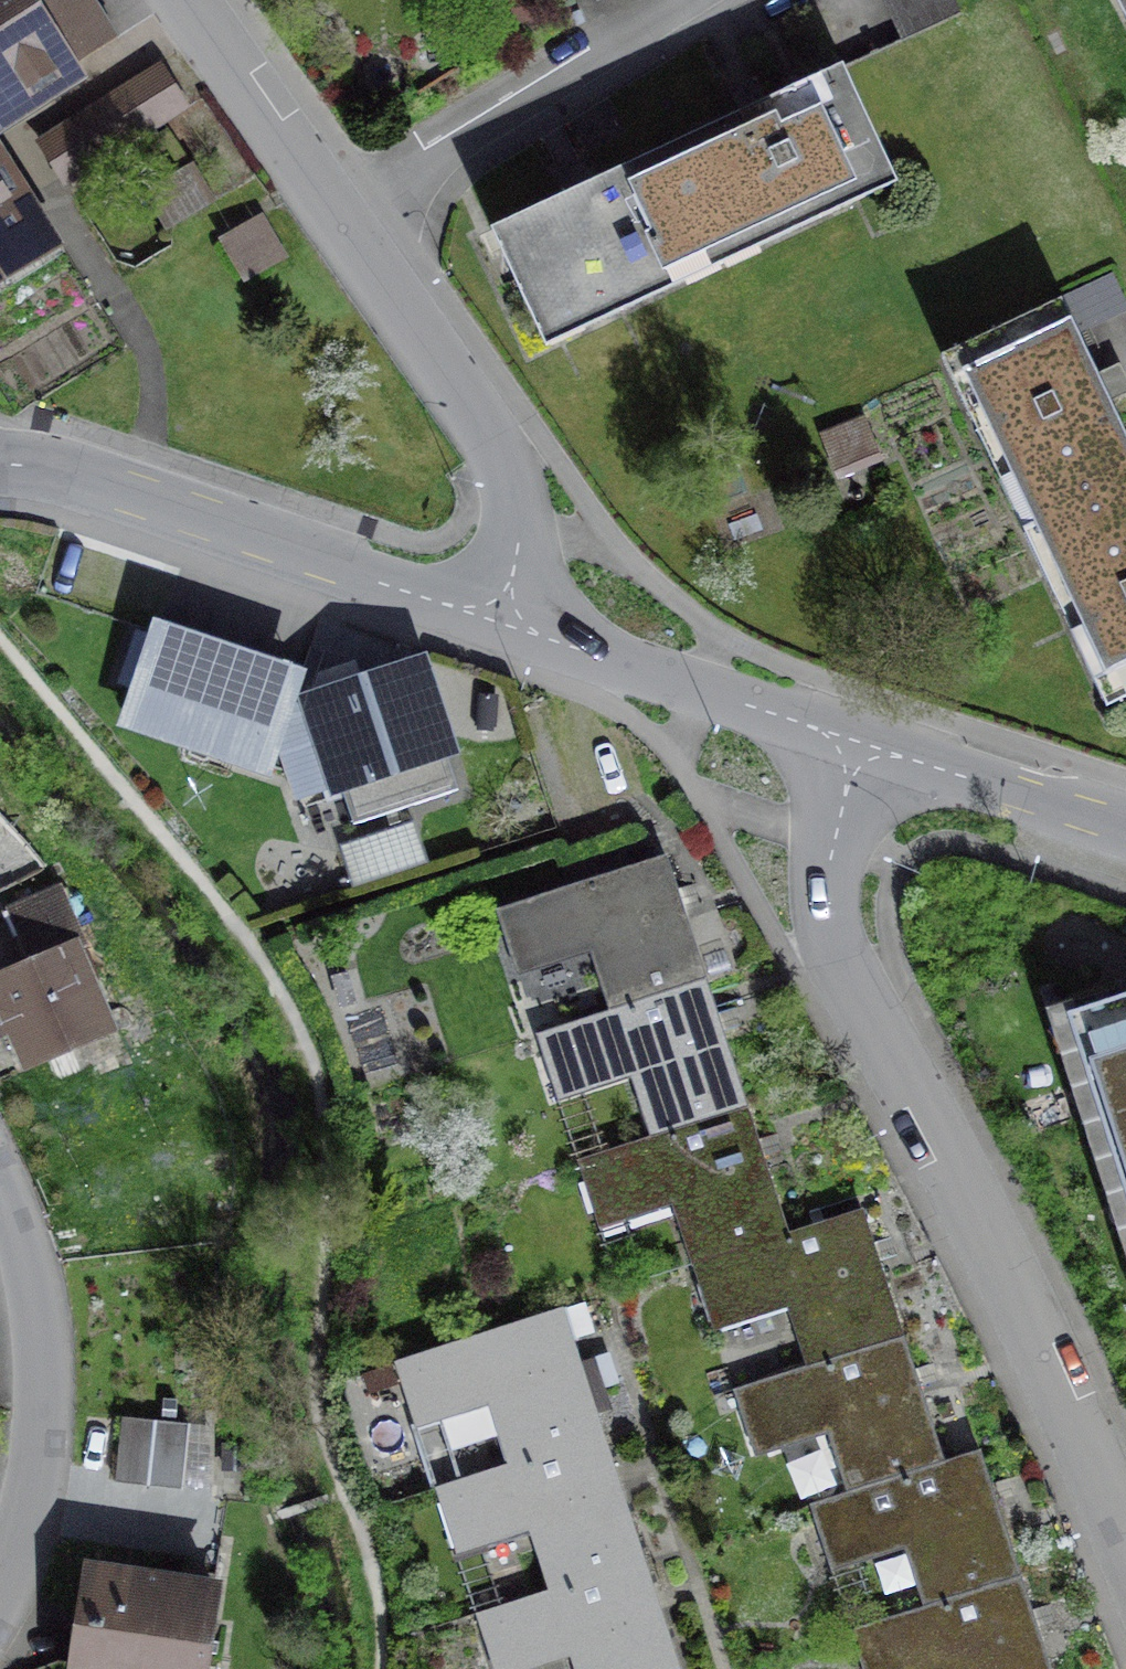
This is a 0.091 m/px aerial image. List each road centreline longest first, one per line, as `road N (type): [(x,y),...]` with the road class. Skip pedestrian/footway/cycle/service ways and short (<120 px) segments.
road 1 (residential): [(1125,1542),(828,939),(829,853),(857,740)]
road 2 (residential): [(498,619),(517,525),(507,466),(188,0)]
road 3 (tertiary): [(498,619),(0,461)]
road 4 (tertiary): [(0,1262),(48,1408),(19,1617),(0,1647)]
road 5 (tertiary): [(857,740),(498,619)]
road 6 (tertiary): [(1125,841),(857,740)]

